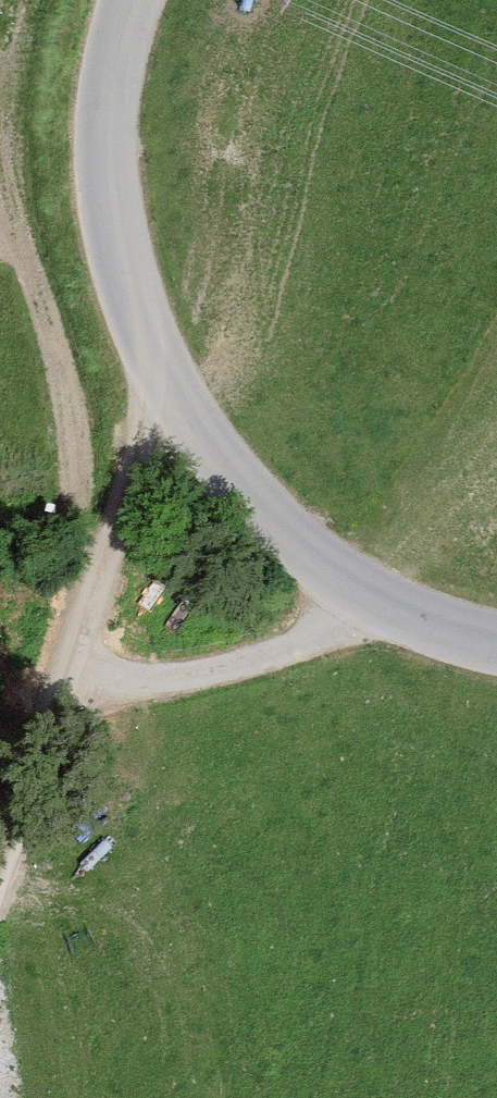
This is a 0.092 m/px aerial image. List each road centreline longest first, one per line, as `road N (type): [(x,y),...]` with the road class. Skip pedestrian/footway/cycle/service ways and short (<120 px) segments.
road 1 (unclassified): [(496,643),(366,603),(225,480),(155,381),(105,229),(106,70),(133,0)]
road 2 (track): [(155,381),(0,833)]
road 3 (track): [(50,694),(220,679),(333,639),(366,603)]

